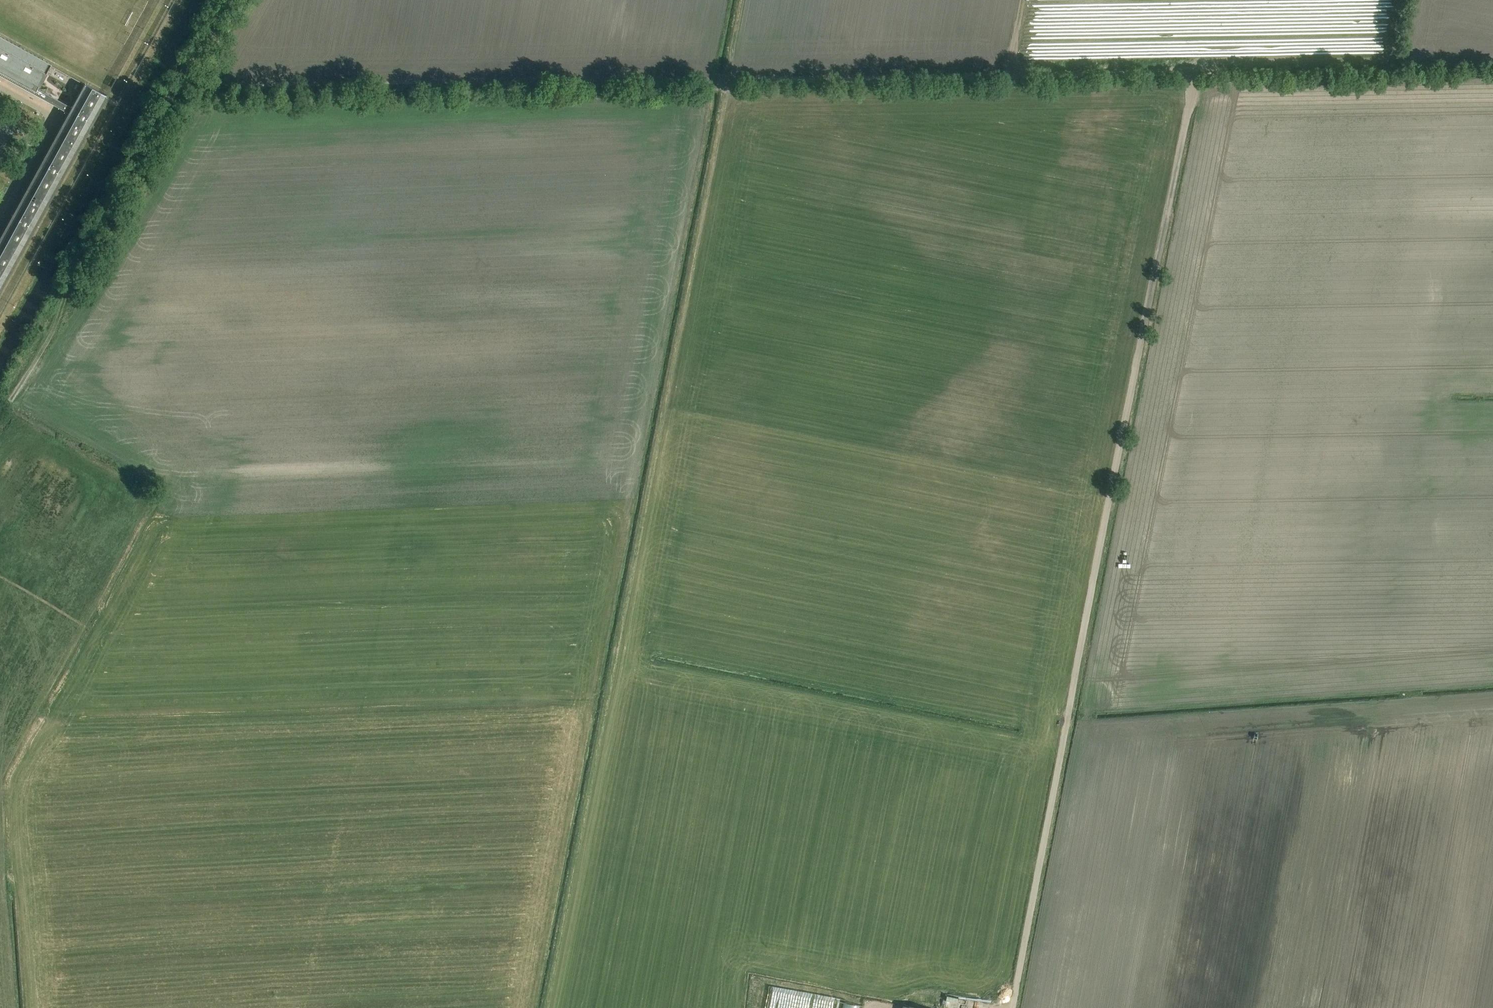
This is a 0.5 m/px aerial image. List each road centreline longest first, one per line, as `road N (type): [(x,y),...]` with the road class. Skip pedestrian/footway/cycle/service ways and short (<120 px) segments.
road 1 (track): [(1405,0),(1393,61),(1195,63),(1010,1007)]
road 2 (track): [(0,416),(71,288)]

